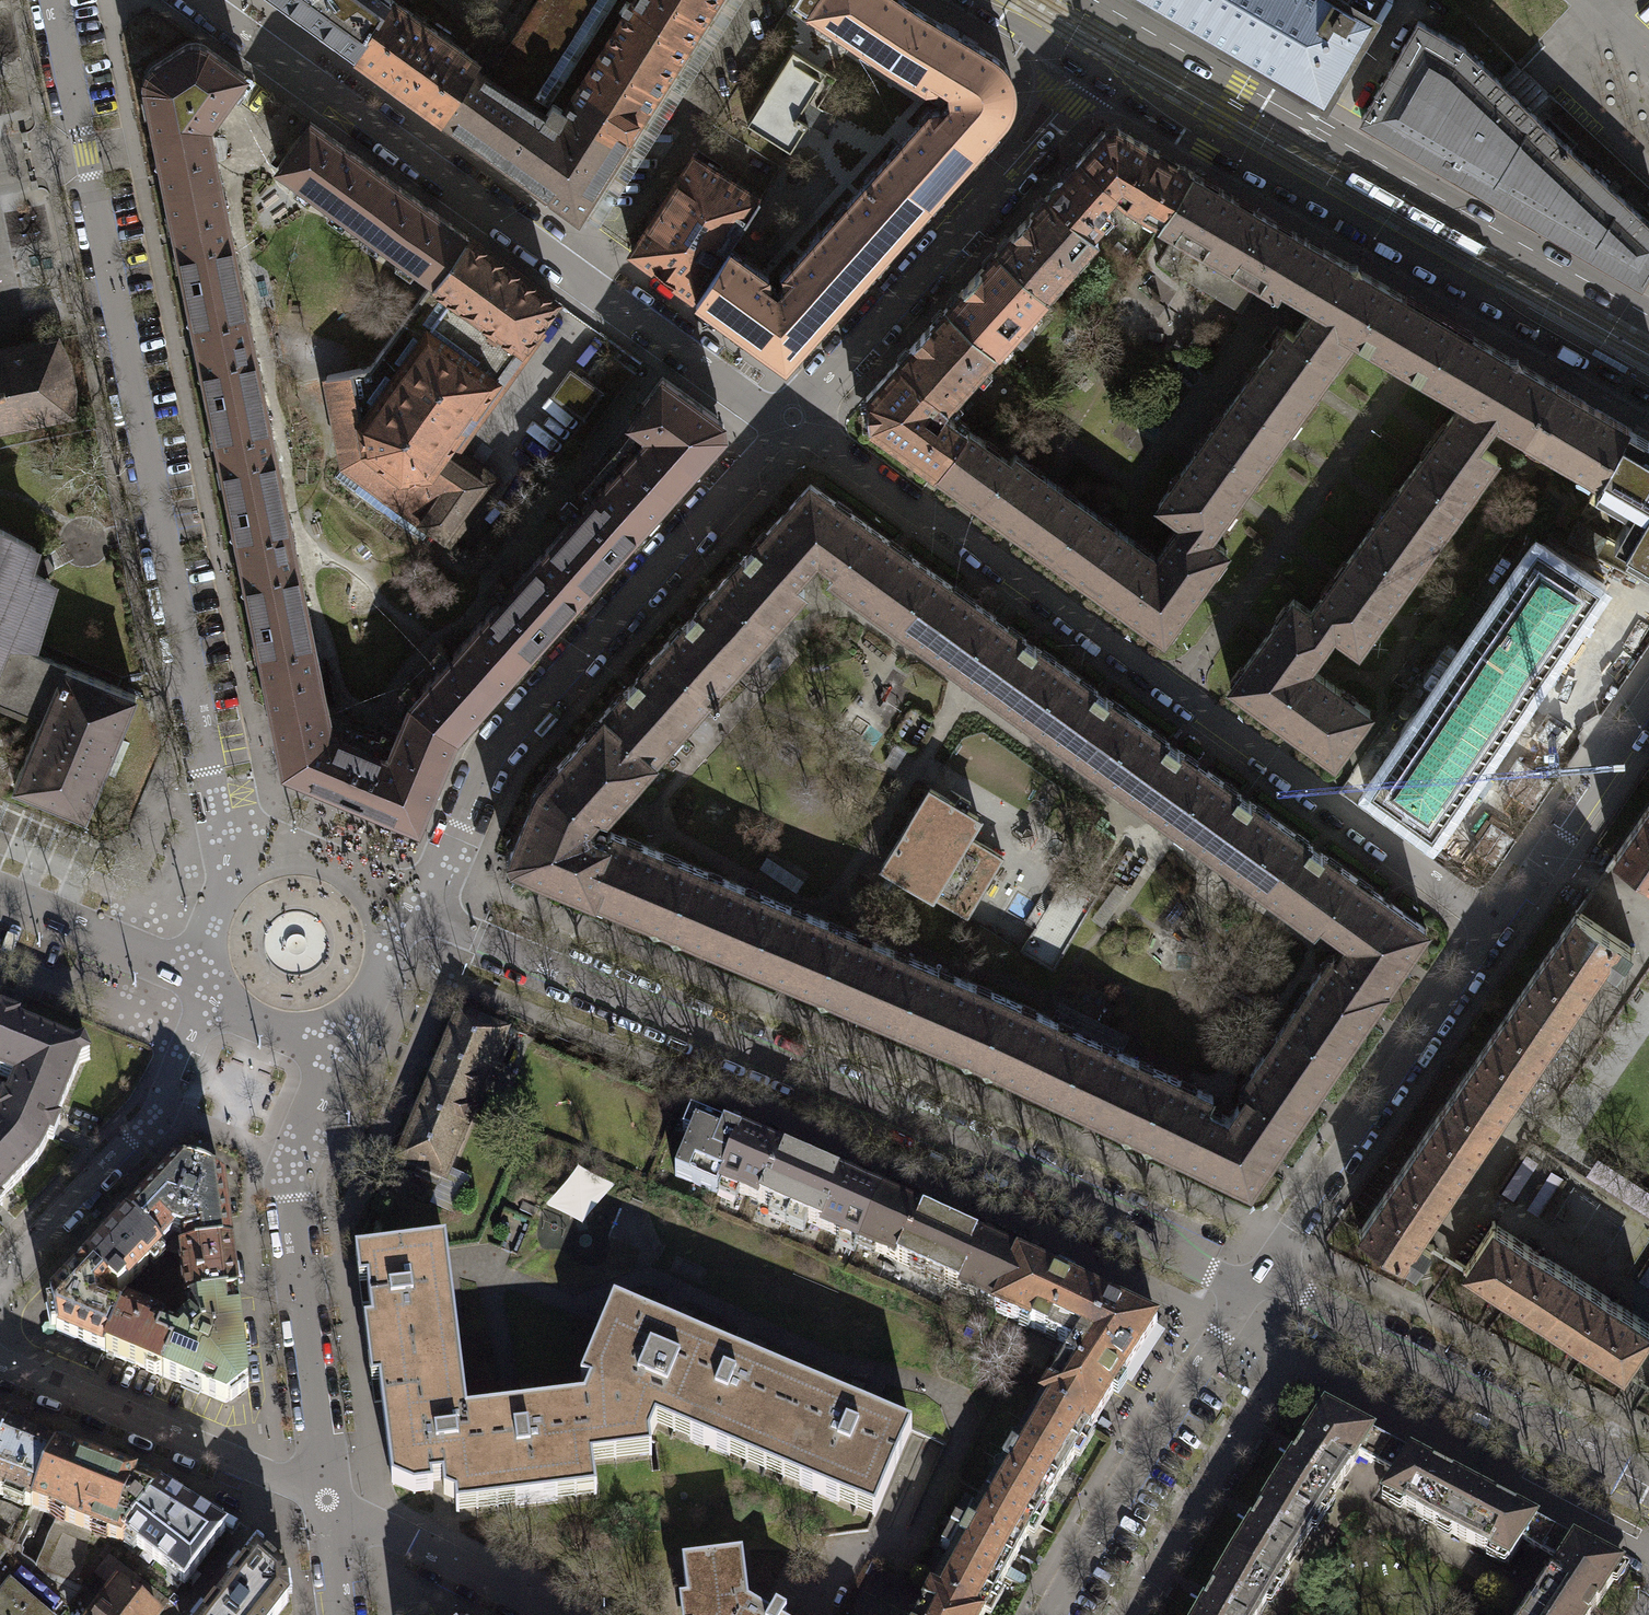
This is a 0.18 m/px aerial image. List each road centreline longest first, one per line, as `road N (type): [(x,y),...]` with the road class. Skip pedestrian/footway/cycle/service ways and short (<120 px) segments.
road 1 (residential): [(1498,926),(787,419)]
road 2 (residential): [(1258,1283),(1225,1276),(485,941)]
road 3 (residential): [(53,0),(210,771)]
road 4 (residential): [(787,419),(752,402),(198,0)]
road 5 (primary): [(1085,74),(1648,403)]
road 6 (primary): [(1648,316),(1095,0)]
road 7 (residential): [(456,839),(492,744),(787,419)]
road 8 (residential): [(787,419),(1085,74)]
road 9 (residential): [(1648,1486),(1287,1290),(1258,1283)]
road 10 (residential): [(1258,1283),(1498,926)]
road 11 (residential): [(1258,1283),(1099,1527),(1052,1614)]
road 12 (residential): [(0,1360),(328,1500)]
road 13 (residential): [(328,1500),(288,1194)]
road 14 (residential): [(1648,703),(1498,926)]
road 15 (residential): [(328,1500),(553,1614)]
road 16 (residential): [(210,771),(229,883),(195,975)]
road 17 (residential): [(0,893),(195,975)]
road 18 (residential): [(135,1138),(0,1282)]
road 19 (residential): [(339,1057),(419,910)]
road 20 (residential): [(206,1001),(155,1117),(135,1138)]
road 21 (residential): [(288,1194),(339,1057)]
road 22 (residential): [(206,1001),(339,1057)]
road 23 (primary): [(967,0),(1085,74)]

